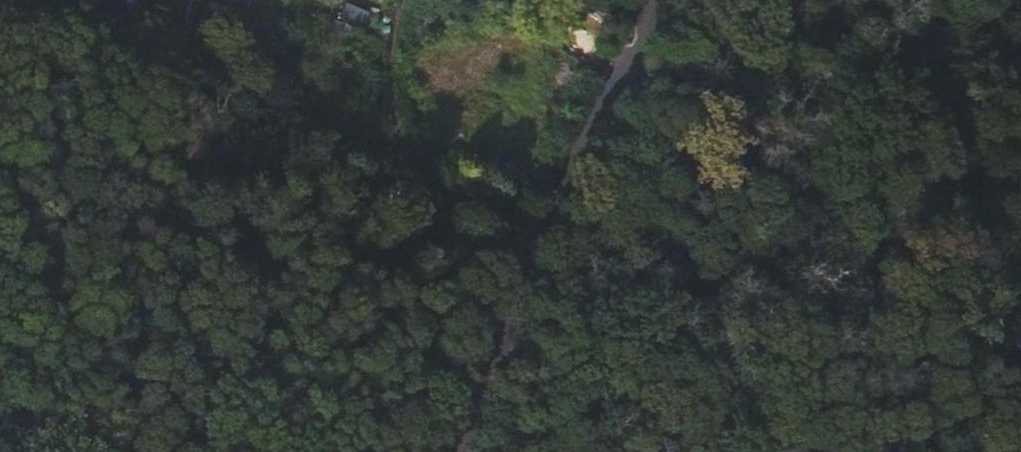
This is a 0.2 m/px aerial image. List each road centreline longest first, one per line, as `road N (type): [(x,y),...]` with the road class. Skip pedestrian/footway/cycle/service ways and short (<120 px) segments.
road 1 (residential): [(658,0),(540,267),(470,451)]

